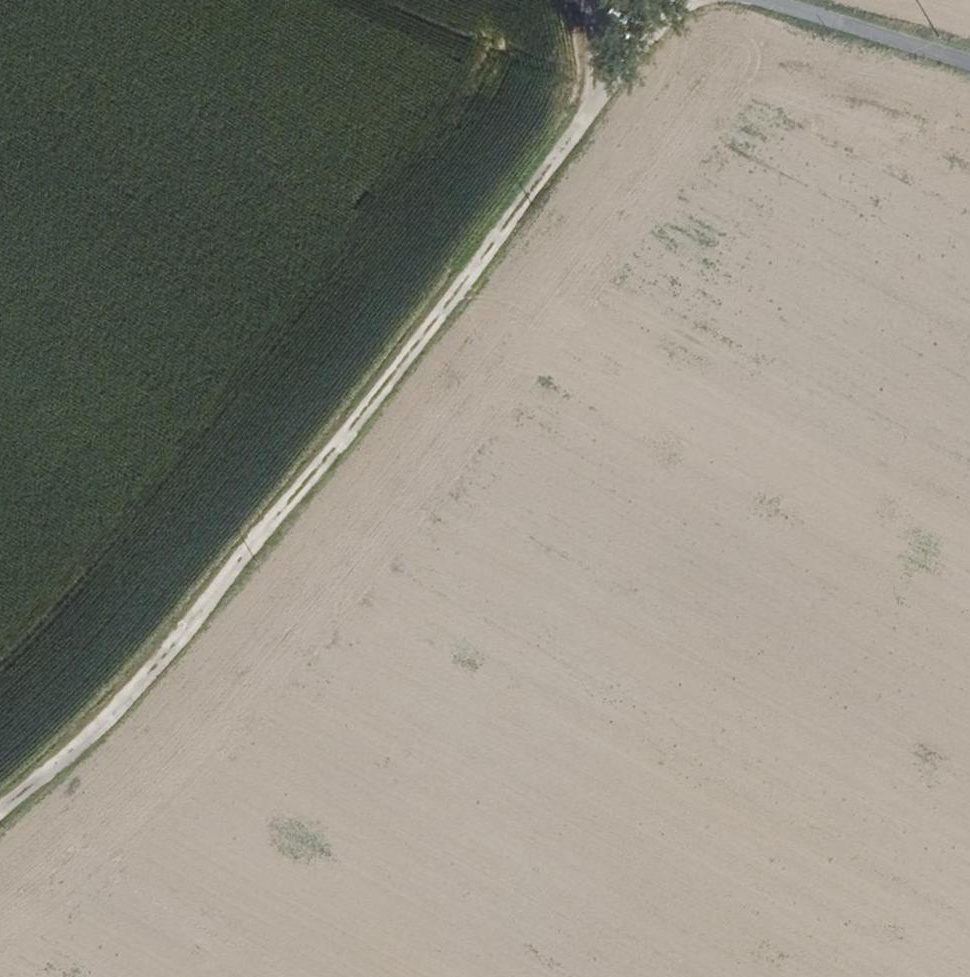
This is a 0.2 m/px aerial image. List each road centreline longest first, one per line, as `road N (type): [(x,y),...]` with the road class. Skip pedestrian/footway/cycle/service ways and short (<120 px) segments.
road 1 (track): [(672,0),(612,109),(174,682),(0,815)]
road 2 (unclassified): [(754,0),(969,72)]

